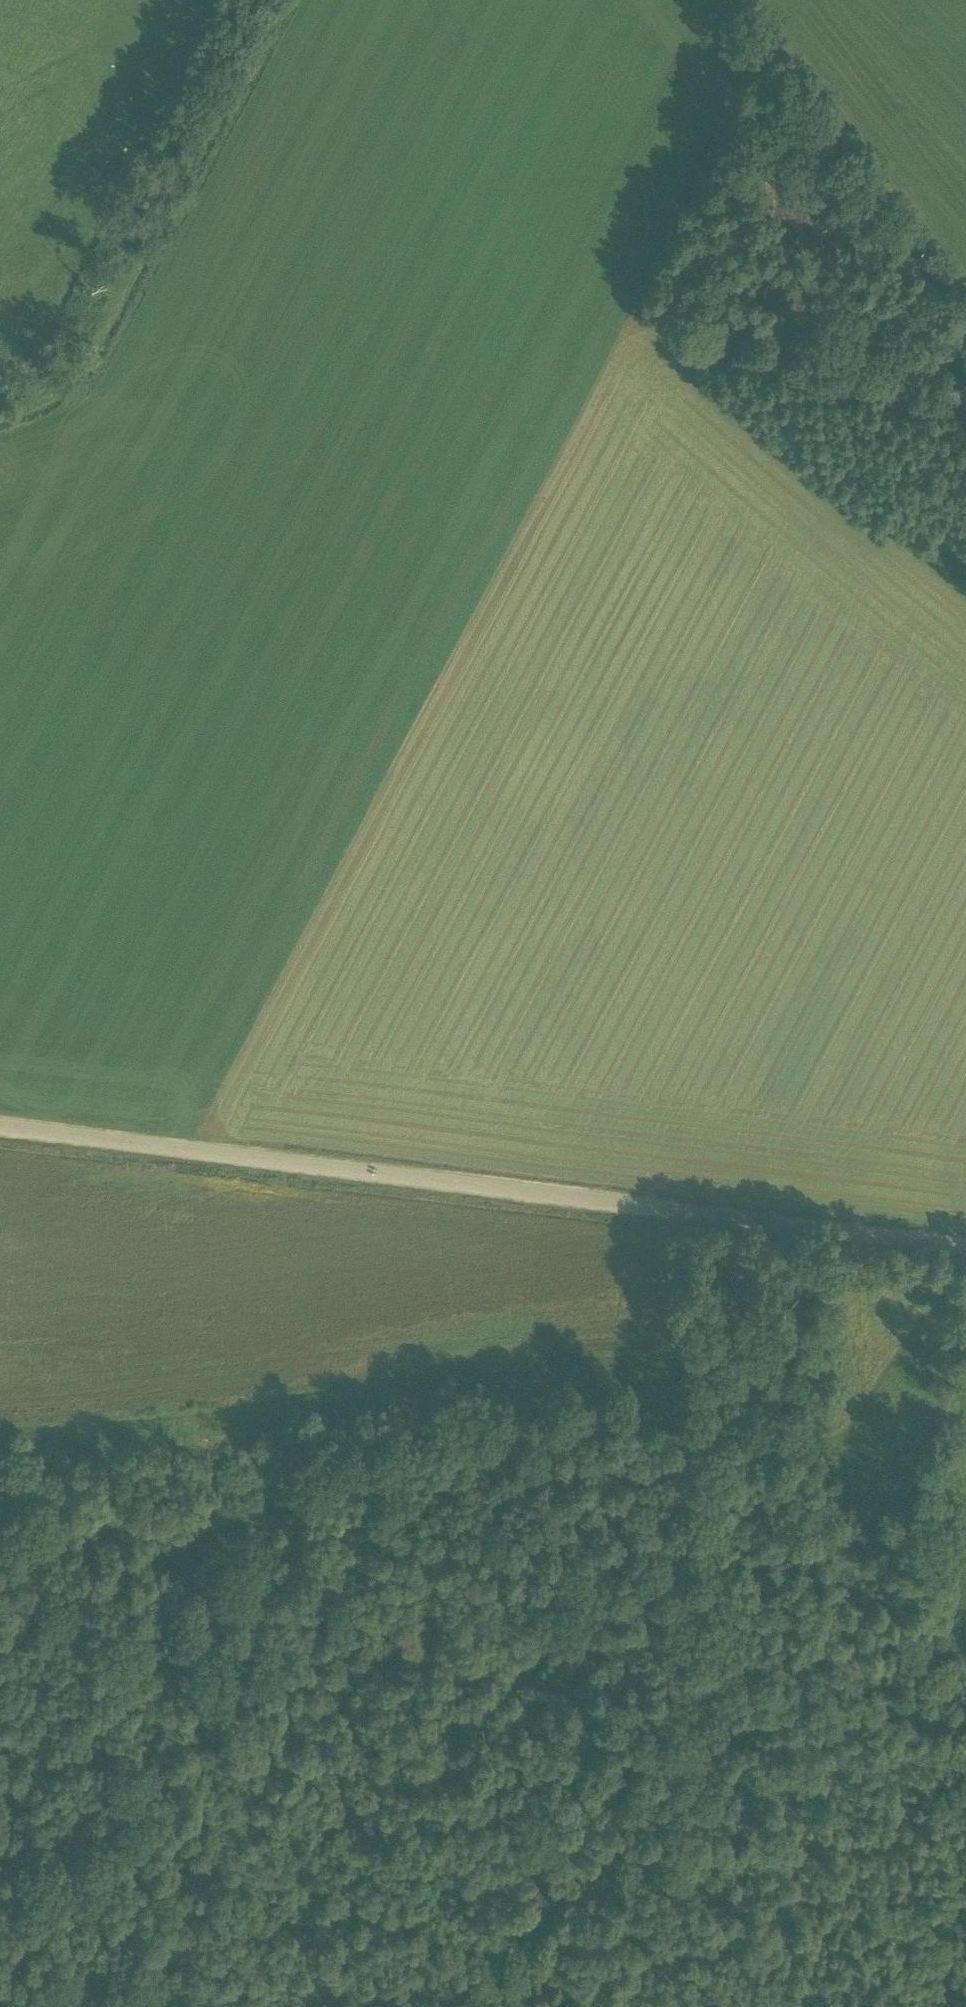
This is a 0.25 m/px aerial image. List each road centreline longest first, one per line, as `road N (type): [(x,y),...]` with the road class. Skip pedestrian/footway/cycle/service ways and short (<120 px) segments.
road 1 (tertiary): [(0,1128),(965,1250)]

